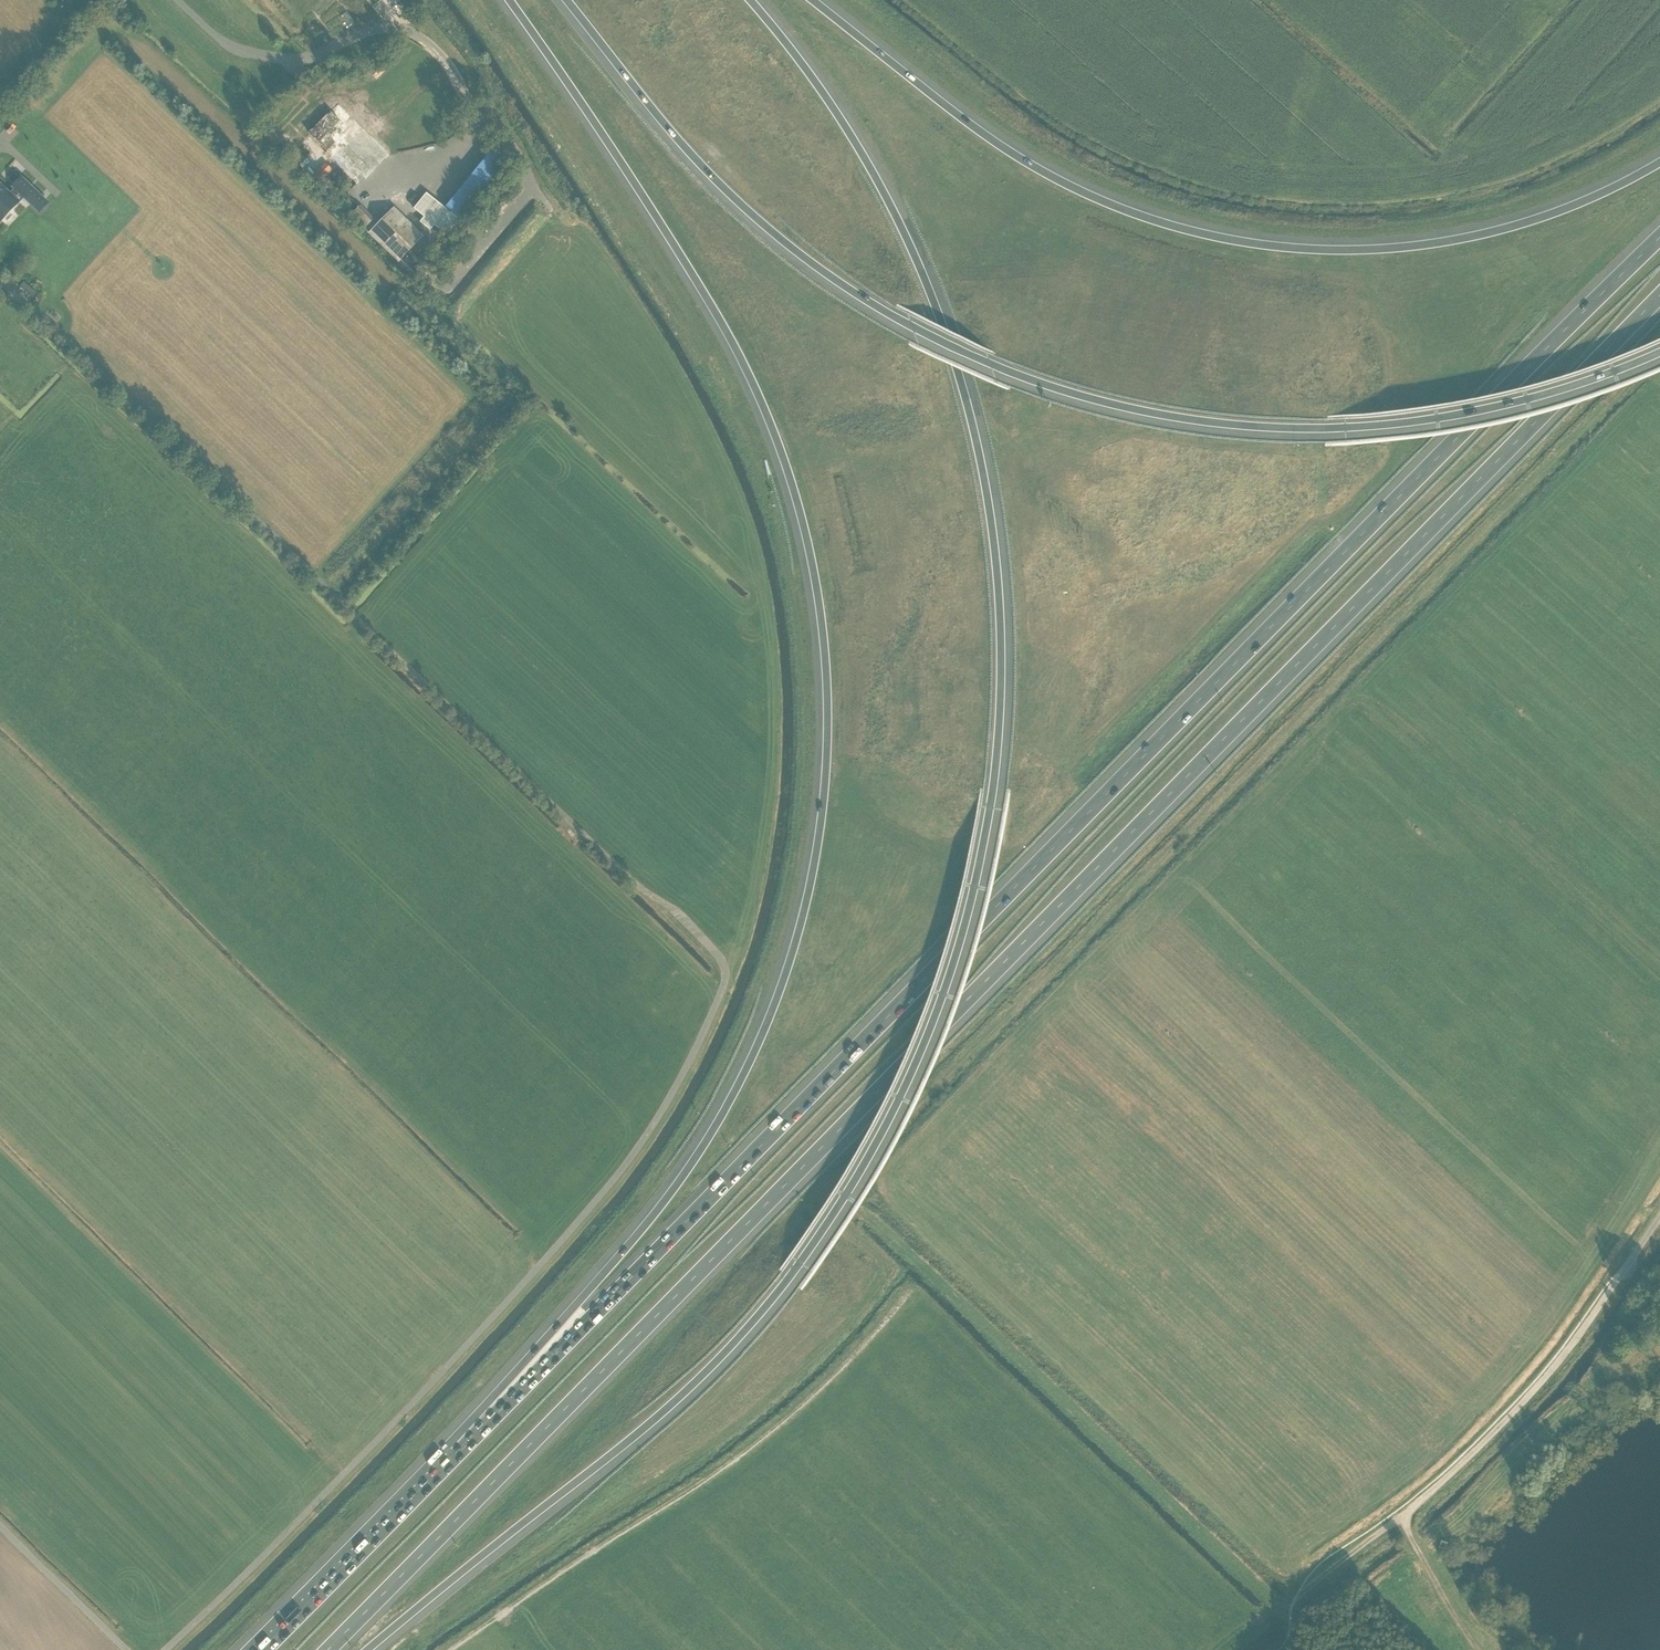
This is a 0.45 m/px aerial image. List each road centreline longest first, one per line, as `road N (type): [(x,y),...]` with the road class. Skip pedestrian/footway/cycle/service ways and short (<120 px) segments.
road 1 (motorway): [(368,1649),(678,1399),(780,1290),(896,1107),(935,1015),(973,890),(995,752),(999,653),(991,535),(967,407),(934,304),(873,173),(803,64),(751,0)]
road 2 (motorway): [(328,1649),(1659,296)]
road 3 (motorway): [(1659,237),(467,1447)]
road 4 (motorway): [(508,0),(684,262),(762,406),(793,487),(818,597),(826,736),(809,888),(749,1063),(686,1172),(521,1366),(467,1447)]
road 5 (motorway): [(562,0),(684,150),(791,251),(909,329),(1062,393),(1220,425),(1379,427),(1532,401),(1659,355)]
road 6 (motorway): [(1659,161),(1559,211),(1449,241),(1362,249),(1254,244),(1151,220),(1066,184),(995,143),(813,0)]
road 7 (track): [(1405,1515),(1311,1587),(1282,1604),(1269,1602),(870,1219)]
road 8 (track): [(1478,1649),(1436,1586),(1405,1515),(1527,1400),(1623,1271)]
road 9 (motorway): [(467,1447),(263,1649)]

